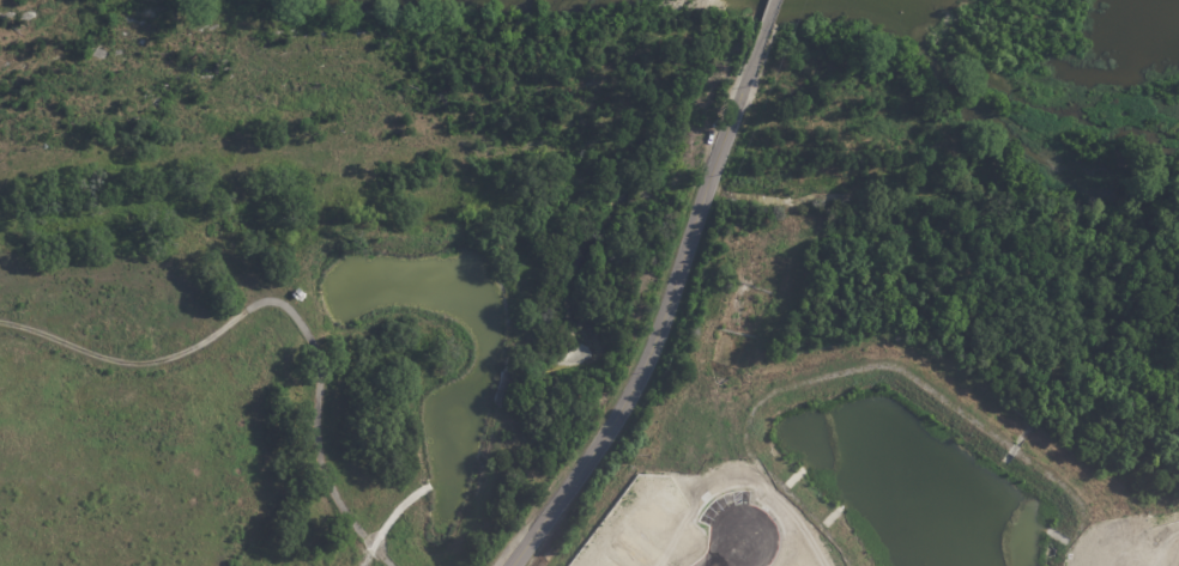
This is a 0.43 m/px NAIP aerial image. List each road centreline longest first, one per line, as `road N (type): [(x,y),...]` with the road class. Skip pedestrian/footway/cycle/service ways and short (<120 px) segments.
road 1 (tertiary): [(763,25),(634,384),(510,565)]

